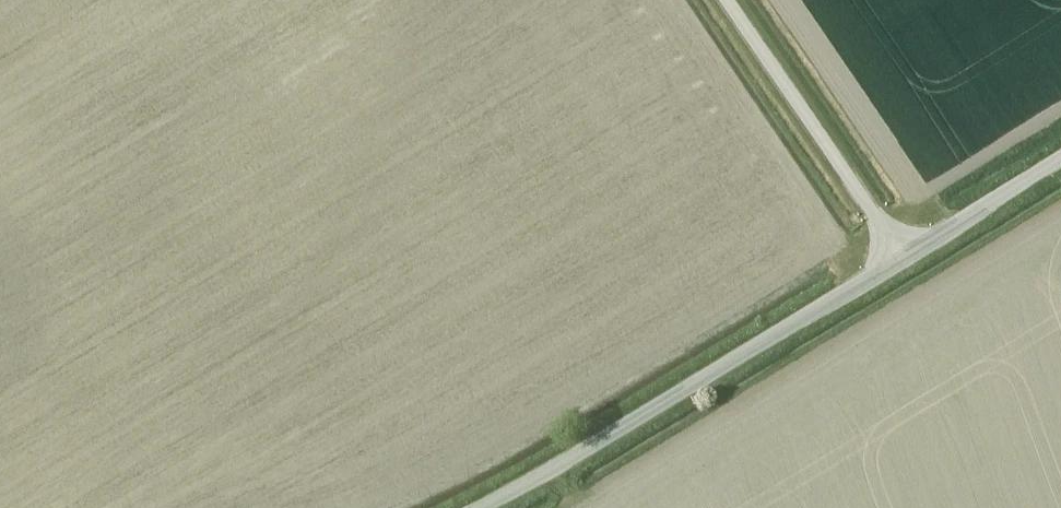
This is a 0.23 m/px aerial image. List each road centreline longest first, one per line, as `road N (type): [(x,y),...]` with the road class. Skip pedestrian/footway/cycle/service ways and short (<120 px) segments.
road 1 (tertiary): [(481,507),(1060,156)]

